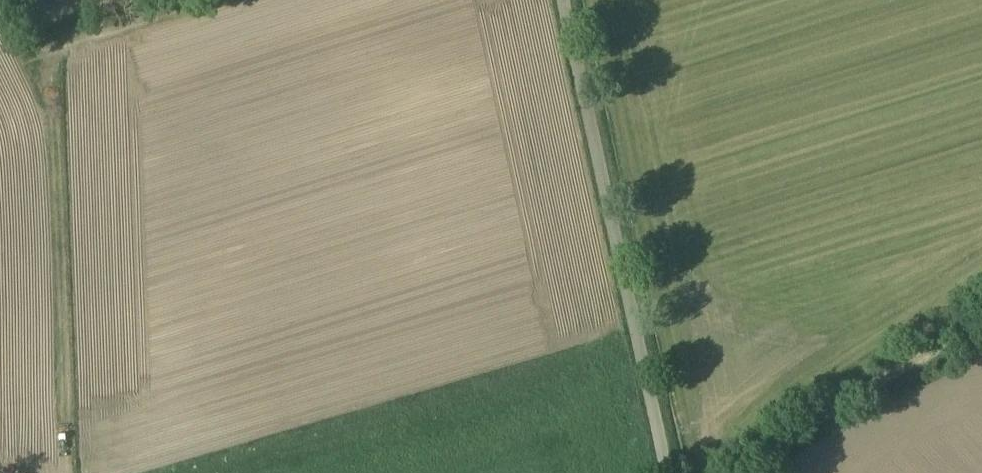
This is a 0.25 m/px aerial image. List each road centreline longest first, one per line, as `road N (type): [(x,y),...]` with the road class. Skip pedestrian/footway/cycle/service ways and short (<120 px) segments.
road 1 (unclassified): [(564,0),(665,472)]
road 2 (track): [(70,472),(49,57)]
road 3 (track): [(750,472),(795,434),(981,316)]
road 4 (track): [(211,0),(49,57)]

